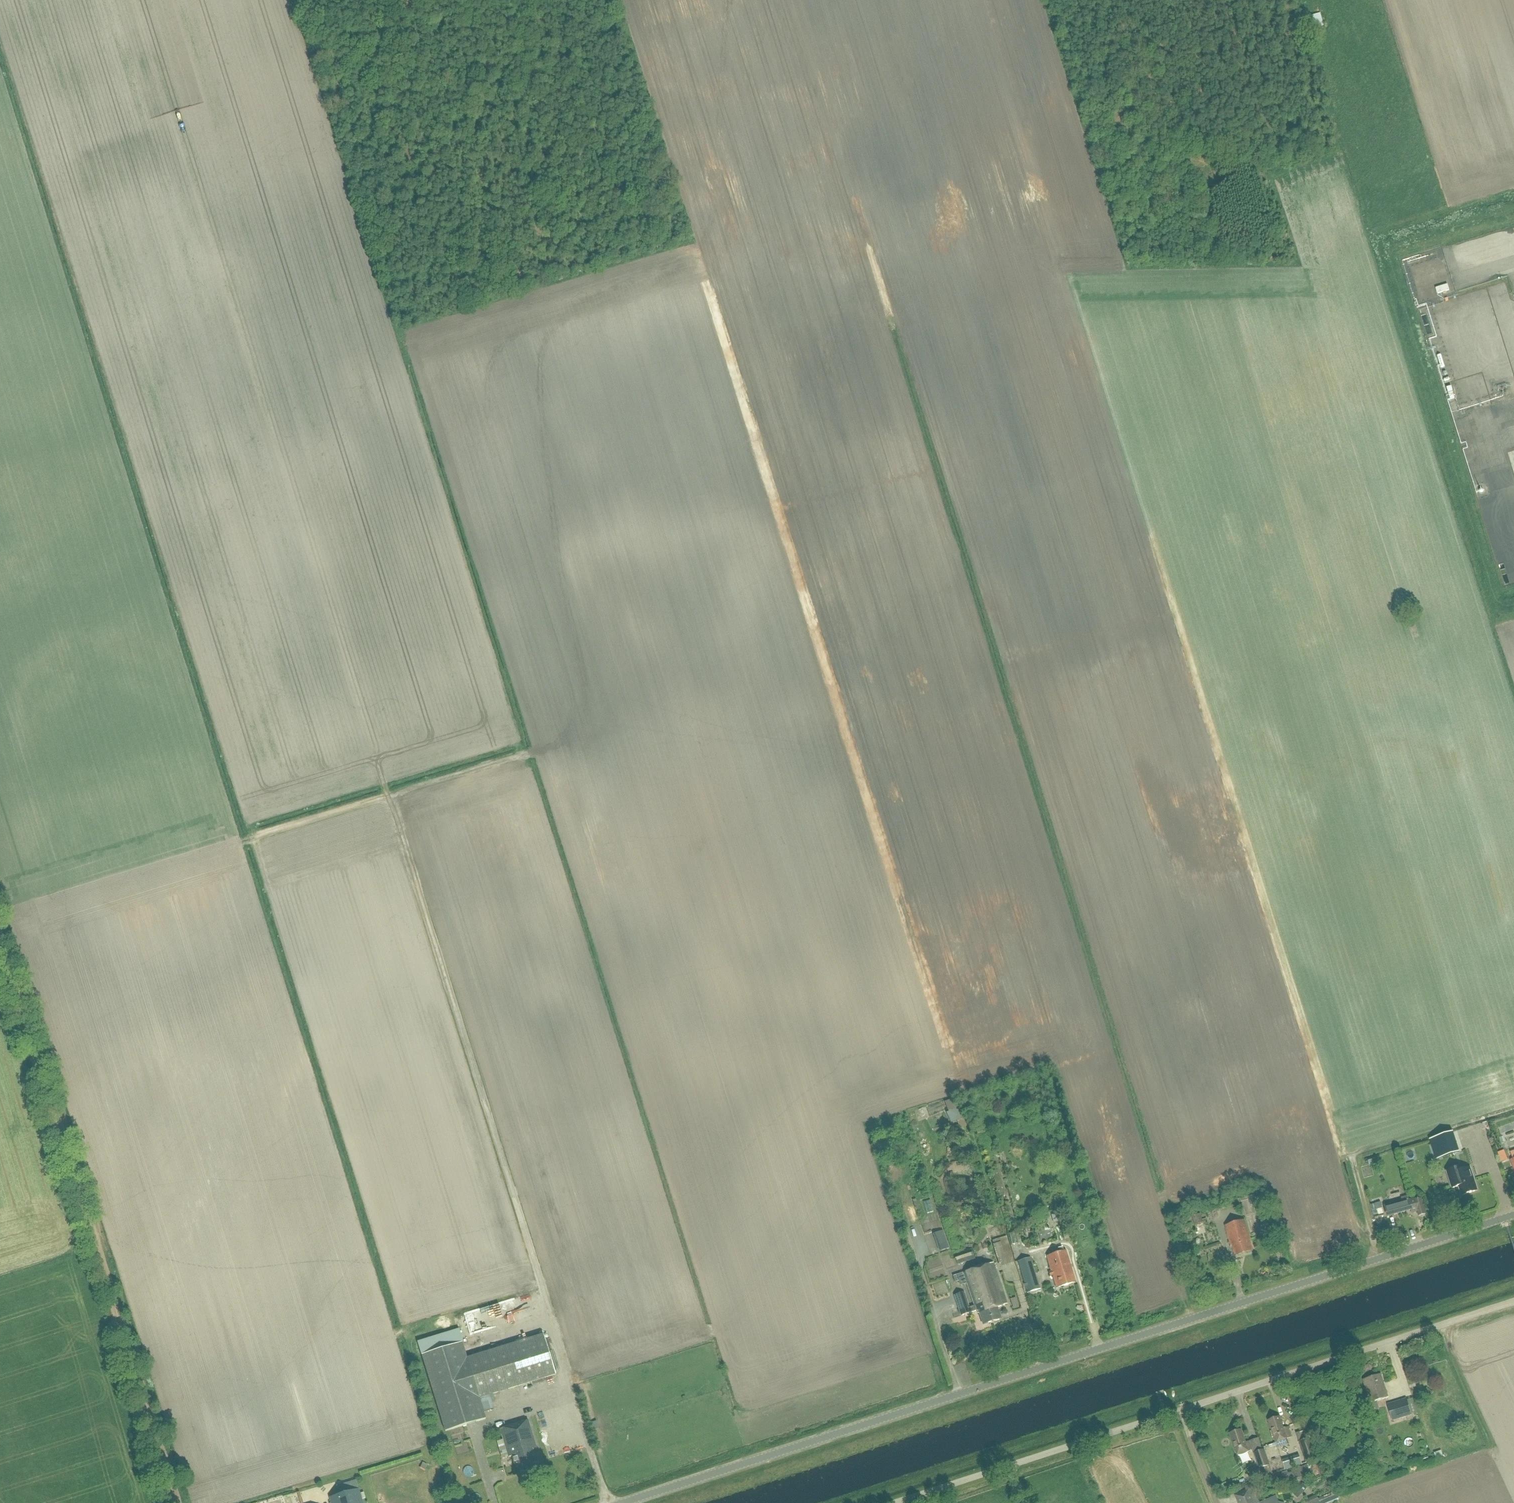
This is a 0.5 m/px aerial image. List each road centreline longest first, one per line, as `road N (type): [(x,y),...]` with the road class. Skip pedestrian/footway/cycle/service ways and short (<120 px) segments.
road 1 (tertiary): [(622,1502),(1513,1215)]
road 2 (track): [(1373,1261),(1374,1237),(1353,1161),(1336,1140),(1146,527)]
road 3 (track): [(548,1304),(393,794),(253,837)]
road 4 (unclassified): [(894,1502),(1513,1301)]
road 5 (track): [(176,1502),(0,940)]

